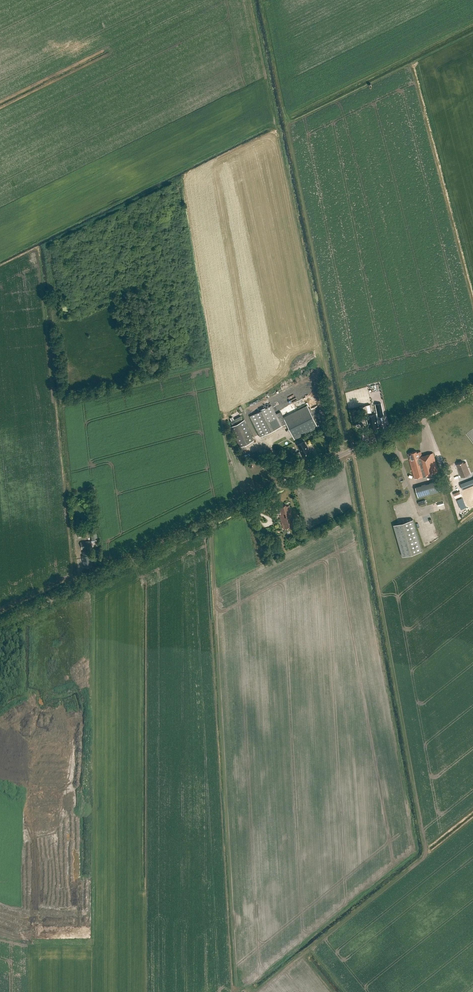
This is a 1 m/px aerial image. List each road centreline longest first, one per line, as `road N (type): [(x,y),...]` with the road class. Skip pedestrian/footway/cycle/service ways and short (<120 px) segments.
road 1 (unclassified): [(472,389),(0,624)]

